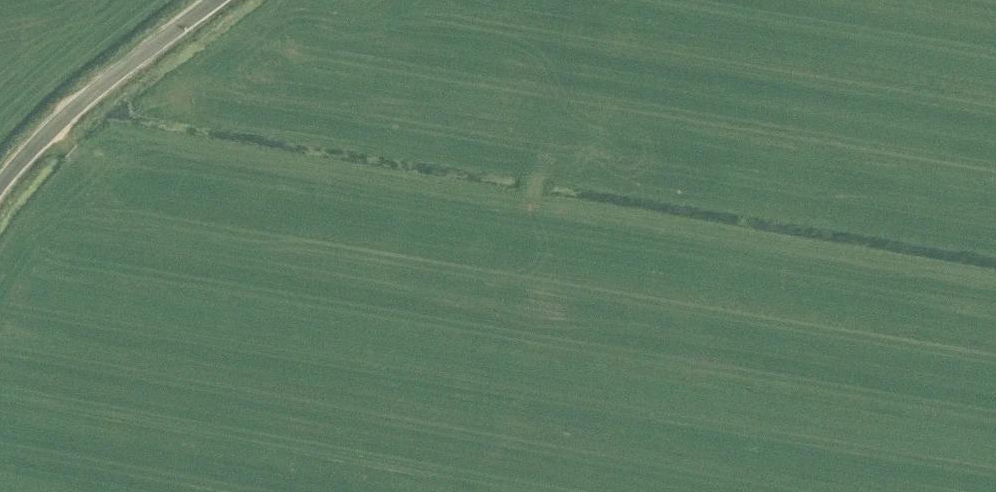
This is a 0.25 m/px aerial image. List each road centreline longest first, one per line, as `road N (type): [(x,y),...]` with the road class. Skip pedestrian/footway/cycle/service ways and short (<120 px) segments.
road 1 (unclassified): [(0,198),(81,115),(226,0)]

